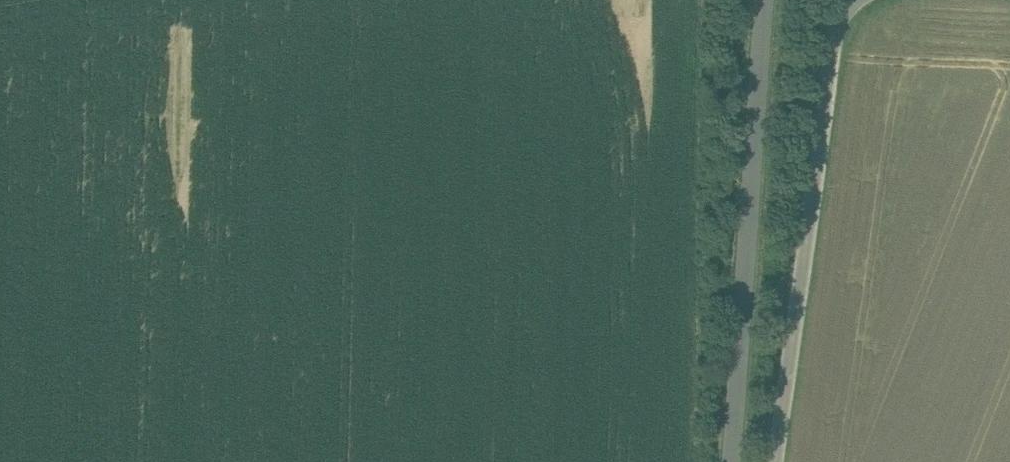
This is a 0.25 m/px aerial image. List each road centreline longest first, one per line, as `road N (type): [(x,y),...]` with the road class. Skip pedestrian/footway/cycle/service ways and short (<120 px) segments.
road 1 (unclassified): [(775,461),(832,88),(852,44),(889,13),(932,1),(1009,6)]
road 2 (unclassified): [(764,0),(730,461)]

